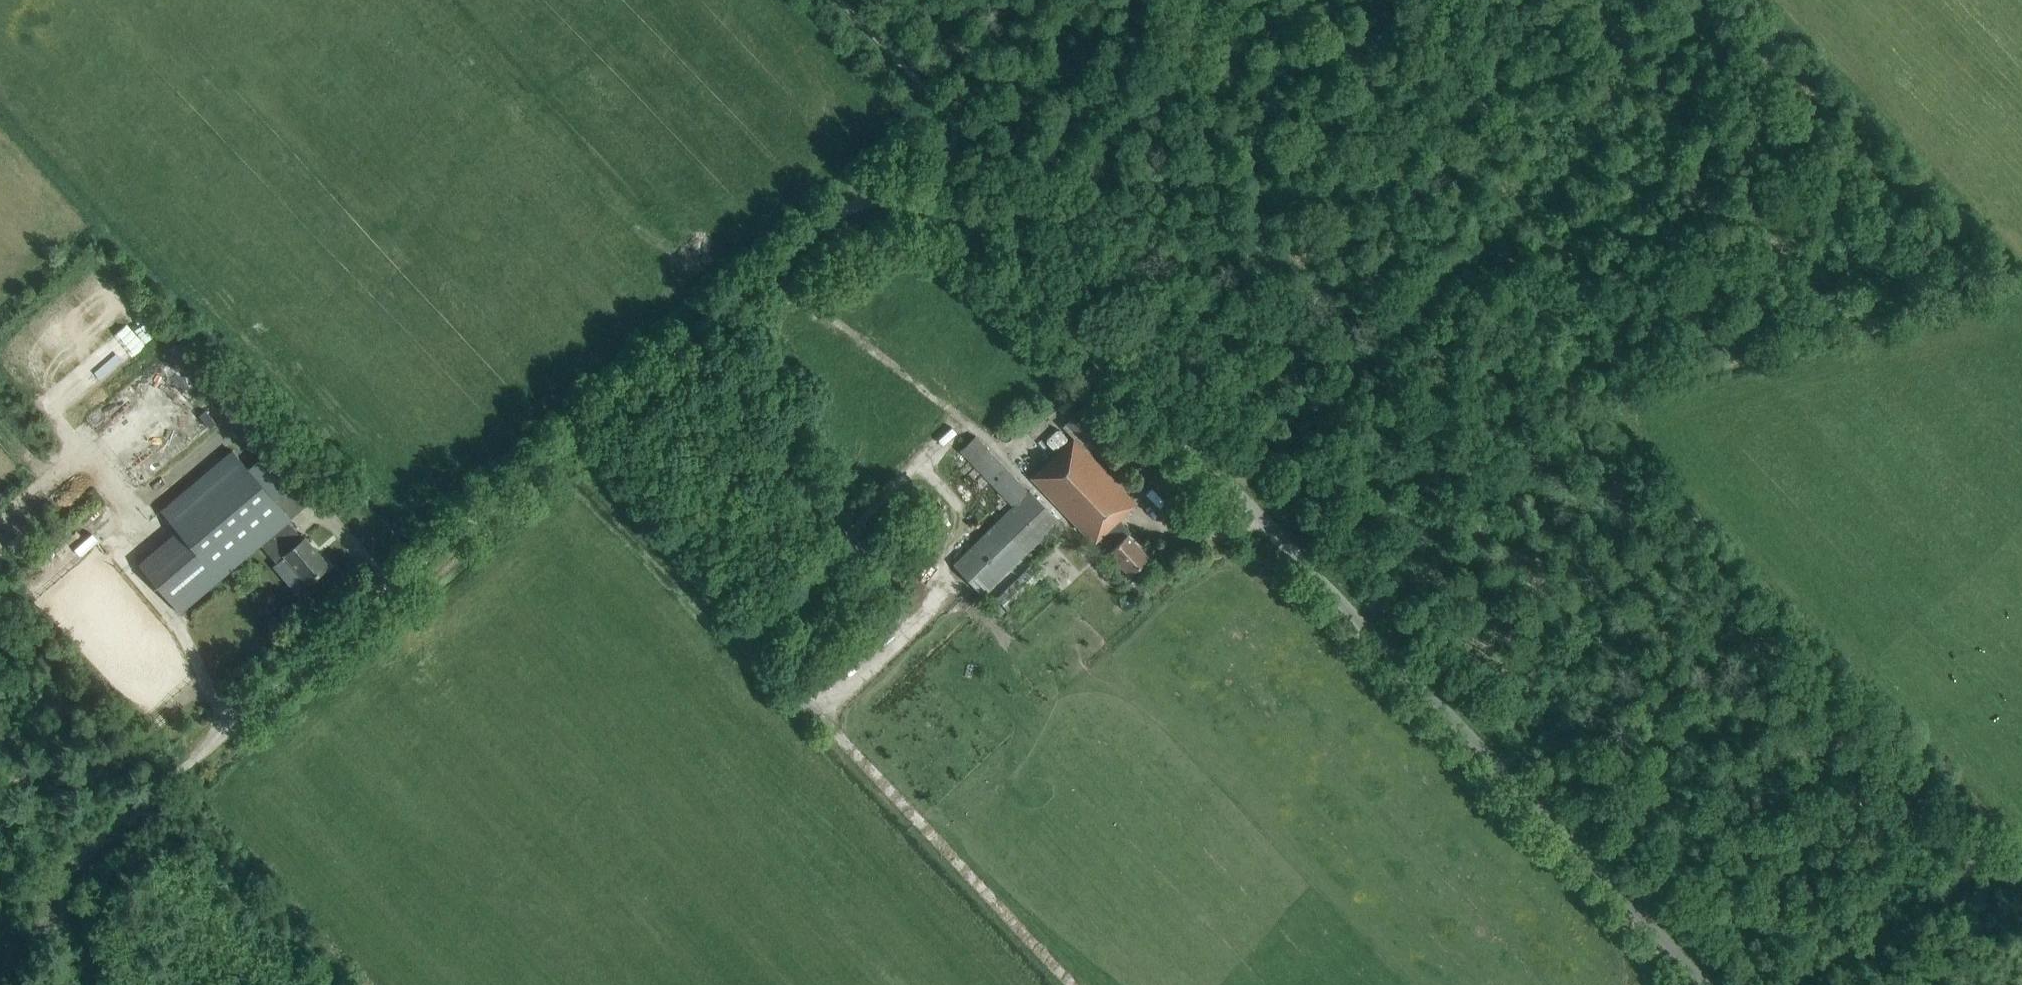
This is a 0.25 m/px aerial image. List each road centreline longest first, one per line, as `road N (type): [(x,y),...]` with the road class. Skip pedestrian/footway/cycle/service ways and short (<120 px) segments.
road 1 (unclassified): [(1707,984),(968,216),(898,192),(843,211),(177,784)]
road 2 (track): [(177,784),(54,885),(89,984)]

